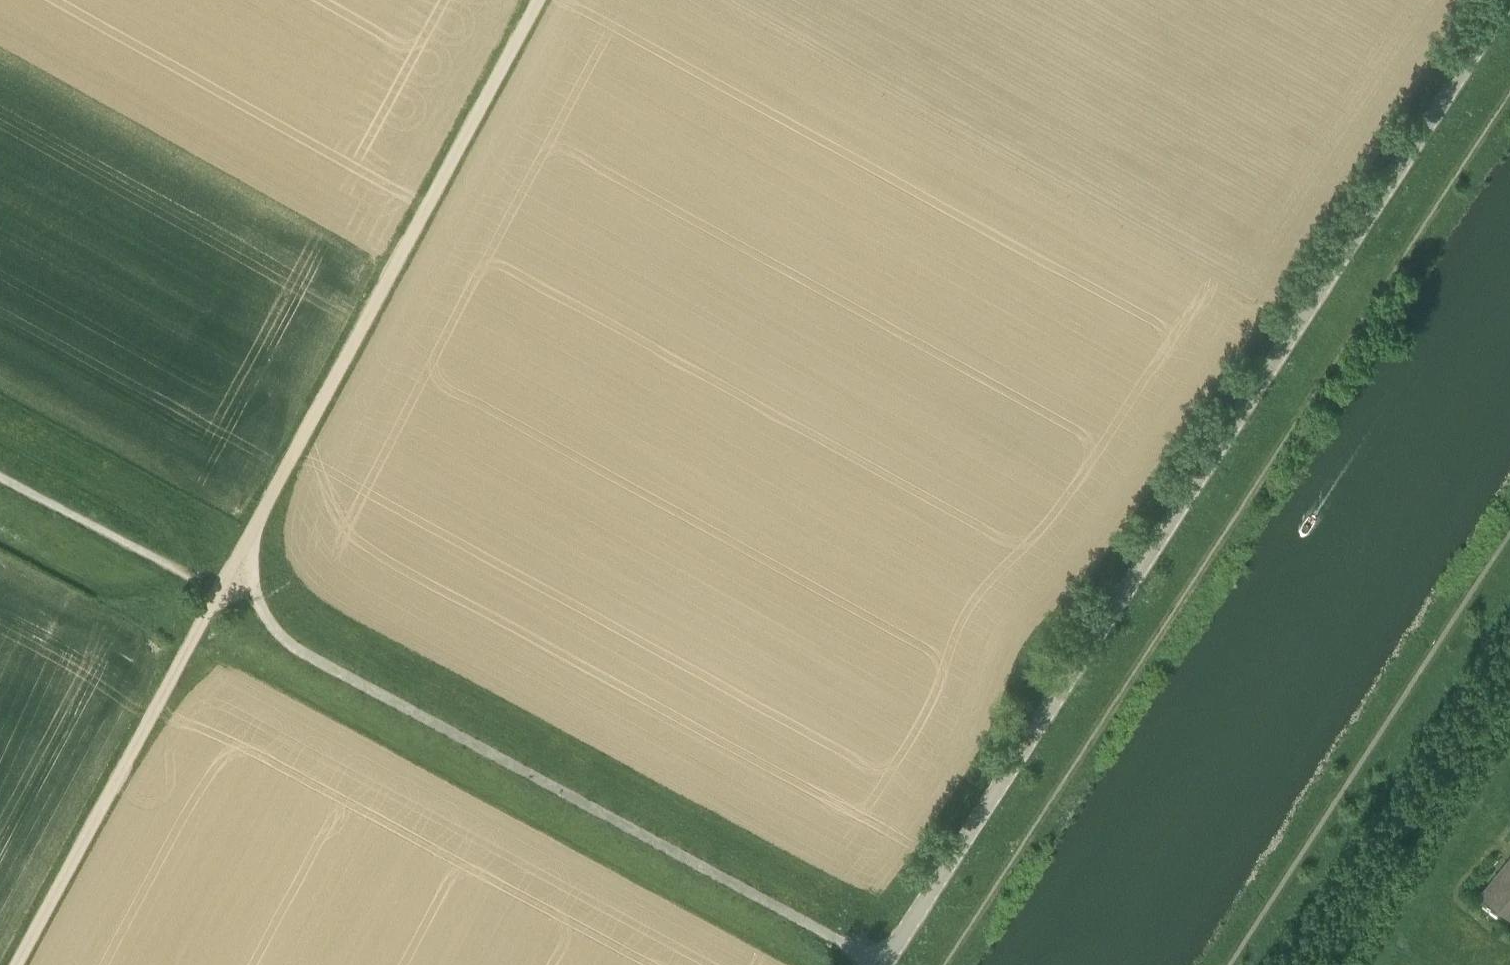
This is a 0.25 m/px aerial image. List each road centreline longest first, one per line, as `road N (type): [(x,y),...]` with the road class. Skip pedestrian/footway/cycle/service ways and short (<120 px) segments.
road 1 (tertiary): [(882,964),(1508,0)]
road 2 (unclassified): [(19,964),(541,0)]
road 3 (track): [(224,590),(0,470)]

